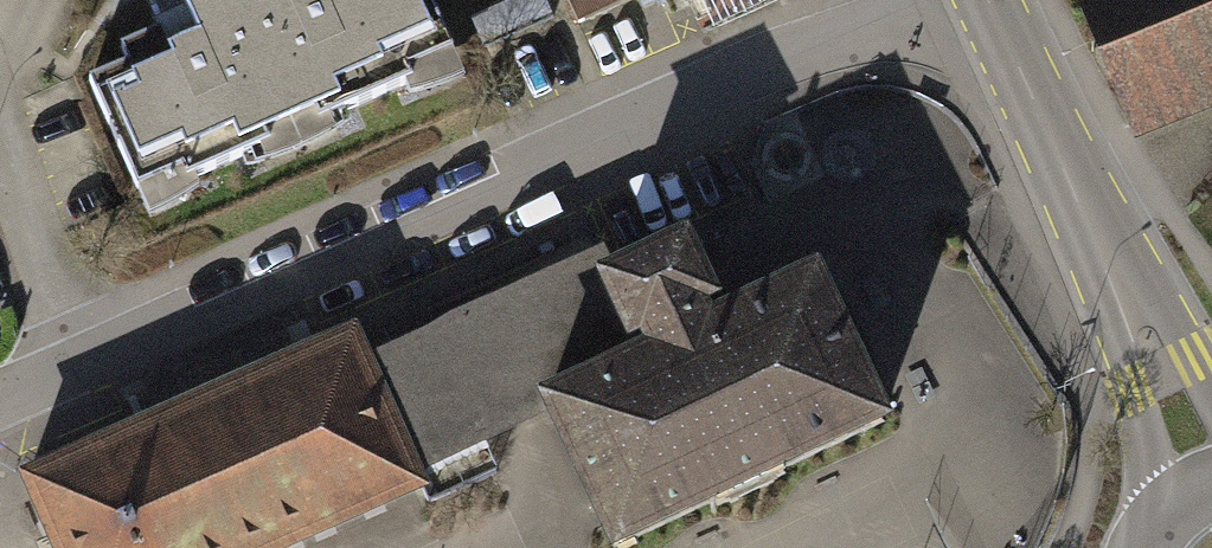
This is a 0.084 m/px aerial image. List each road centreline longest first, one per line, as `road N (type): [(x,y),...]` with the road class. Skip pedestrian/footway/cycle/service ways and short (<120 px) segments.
road 1 (residential): [(937,0),(63,362)]
road 2 (secondary): [(987,0),(1133,308),(1204,481)]
road 3 (residential): [(0,178),(63,362)]

